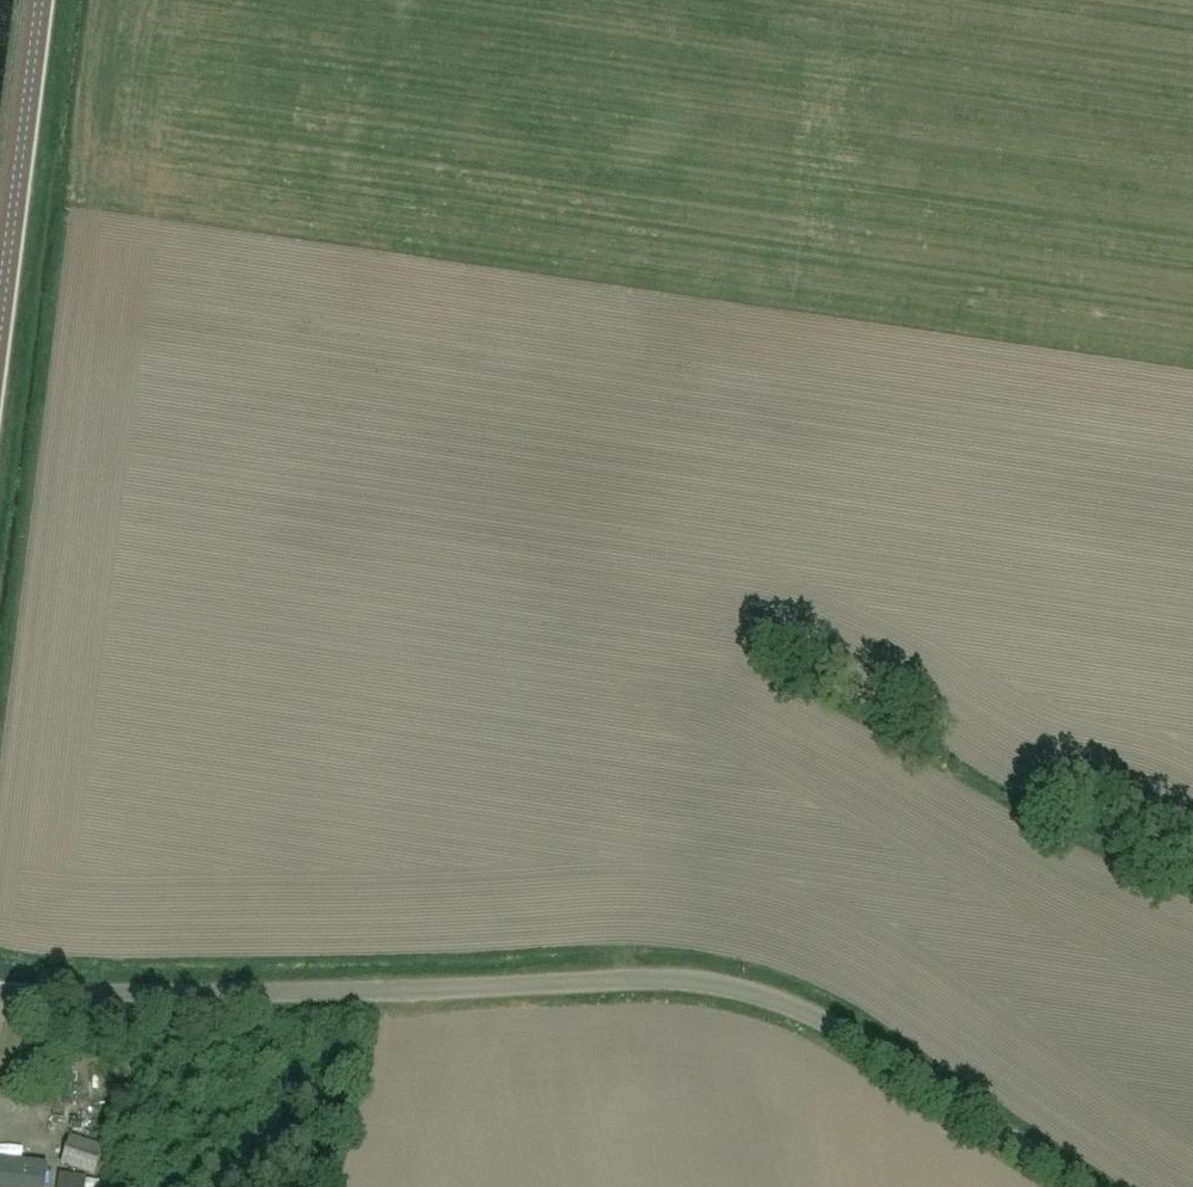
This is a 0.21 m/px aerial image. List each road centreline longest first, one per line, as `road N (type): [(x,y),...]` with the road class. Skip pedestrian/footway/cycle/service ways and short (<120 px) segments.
road 1 (unclassified): [(1085,1186),(811,1011),(686,977),(0,993)]
road 2 (tertiary): [(0,311),(40,0)]

